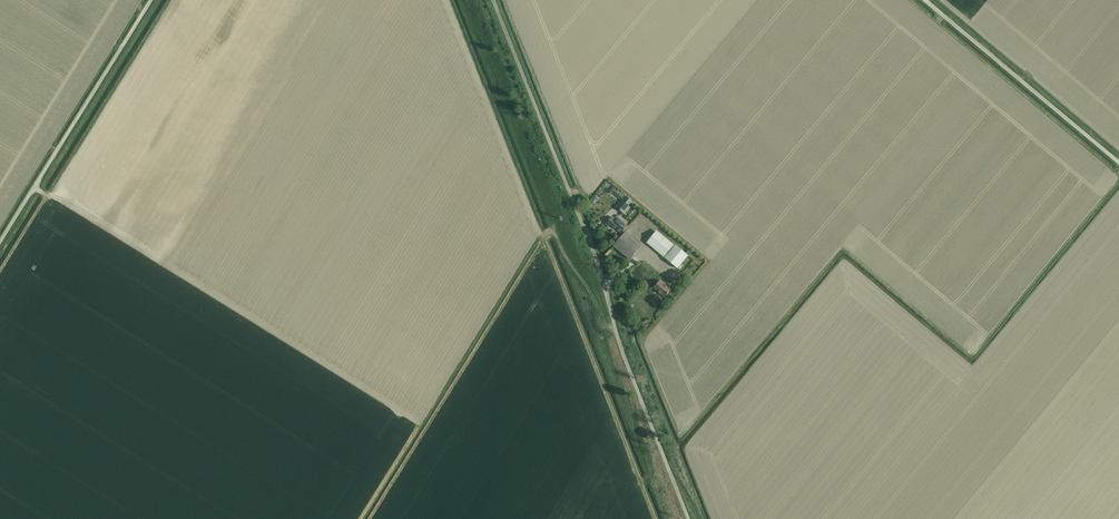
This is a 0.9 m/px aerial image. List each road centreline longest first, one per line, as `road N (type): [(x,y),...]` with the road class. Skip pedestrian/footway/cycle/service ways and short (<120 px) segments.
road 1 (unclassified): [(695,518),(617,337),(581,222),(492,0)]
road 2 (unclassified): [(0,246),(152,0)]
road 3 (unclassified): [(1118,163),(923,0)]

